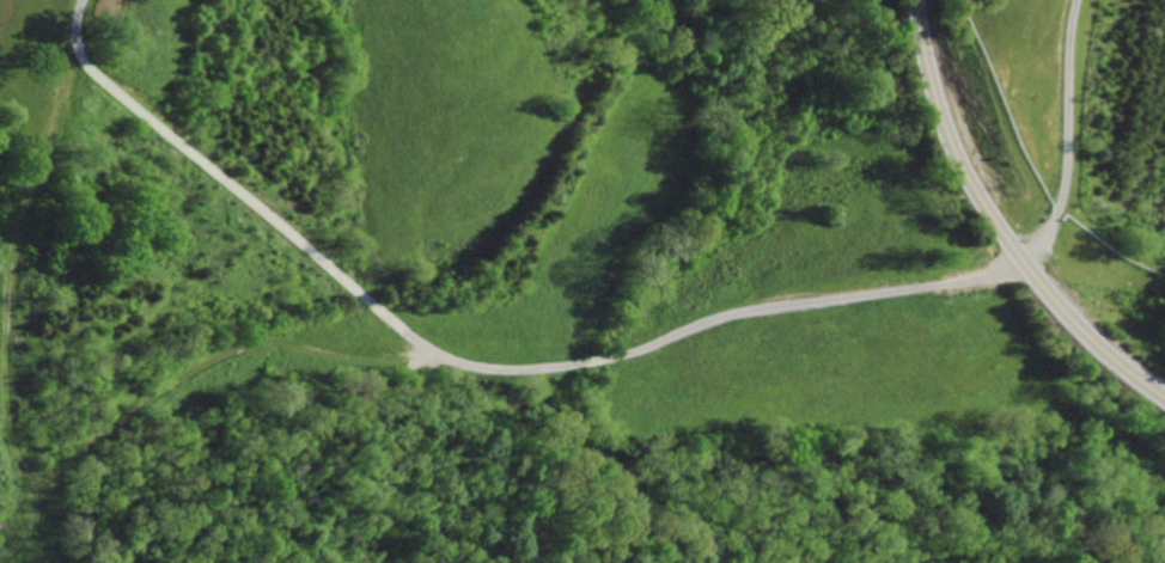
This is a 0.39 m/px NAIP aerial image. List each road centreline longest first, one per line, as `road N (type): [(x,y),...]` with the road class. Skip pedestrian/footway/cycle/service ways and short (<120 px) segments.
road 1 (primary): [(1024,267),(954,145),(918,0)]
road 2 (primary): [(1164,398),(1093,345),(1024,267)]

